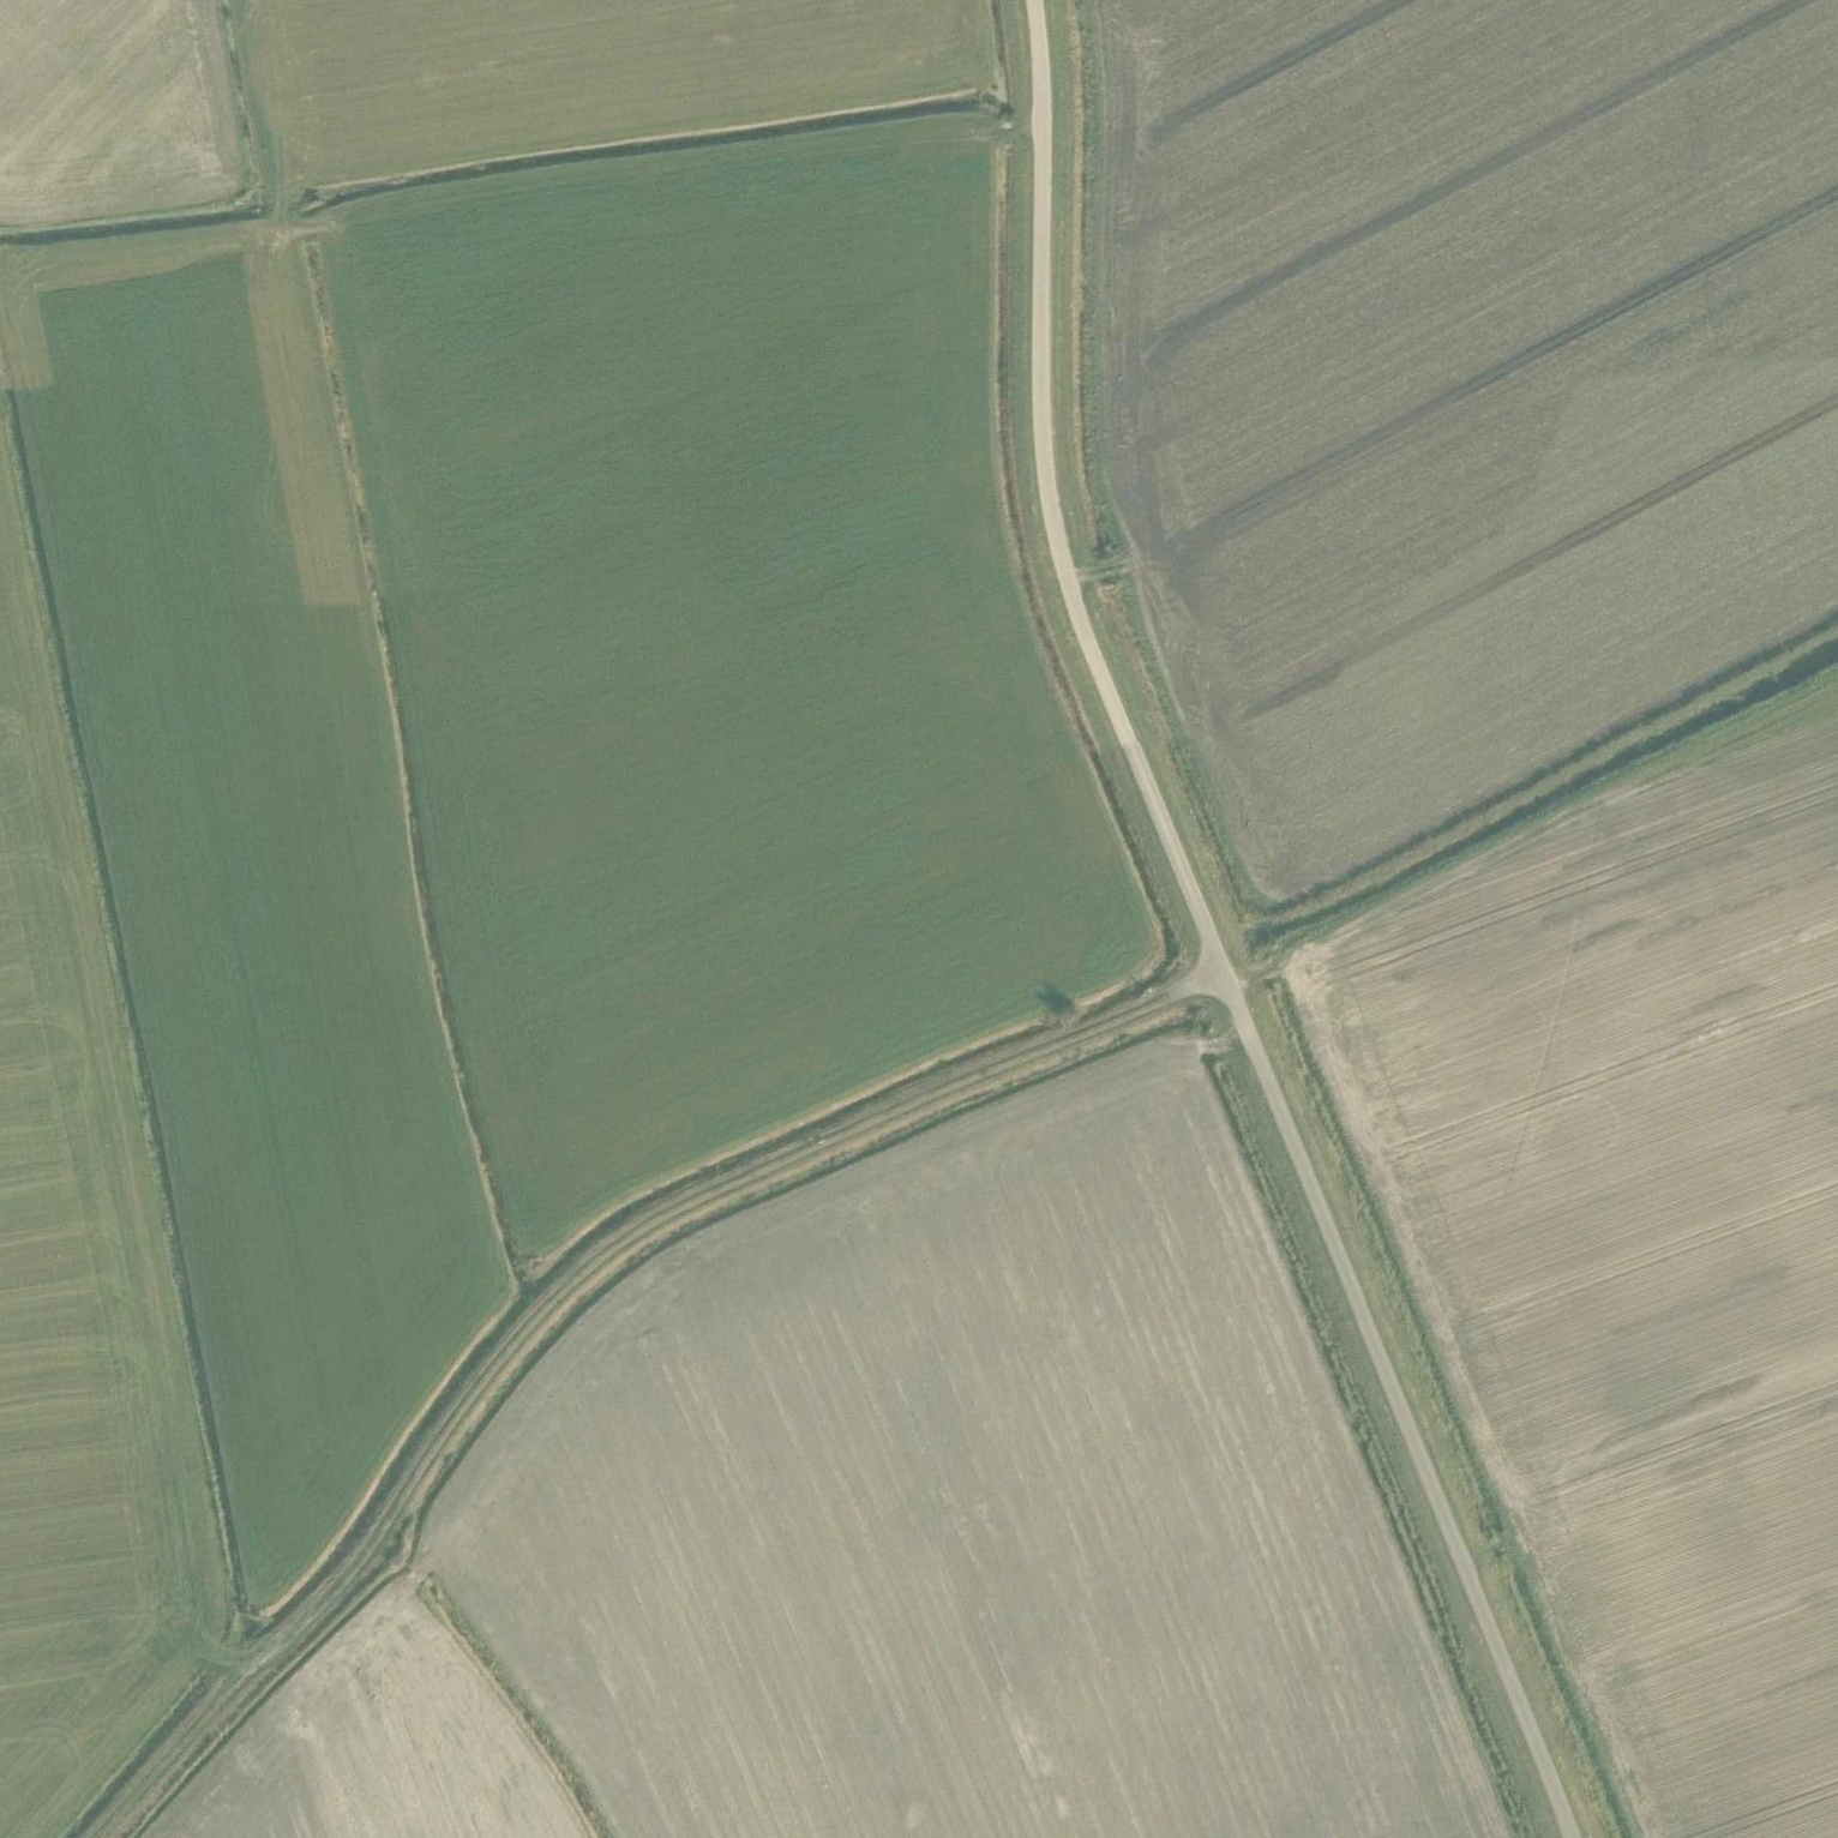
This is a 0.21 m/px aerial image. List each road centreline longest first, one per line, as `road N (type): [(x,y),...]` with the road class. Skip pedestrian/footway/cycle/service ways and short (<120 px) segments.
road 1 (unclassified): [(1573,1837),(1223,975),(1084,602),(1052,489),(1055,167),(1041,0)]
road 2 (track): [(96,1837),(360,1563),(502,1354),(604,1257),(697,1201),(1223,975)]

